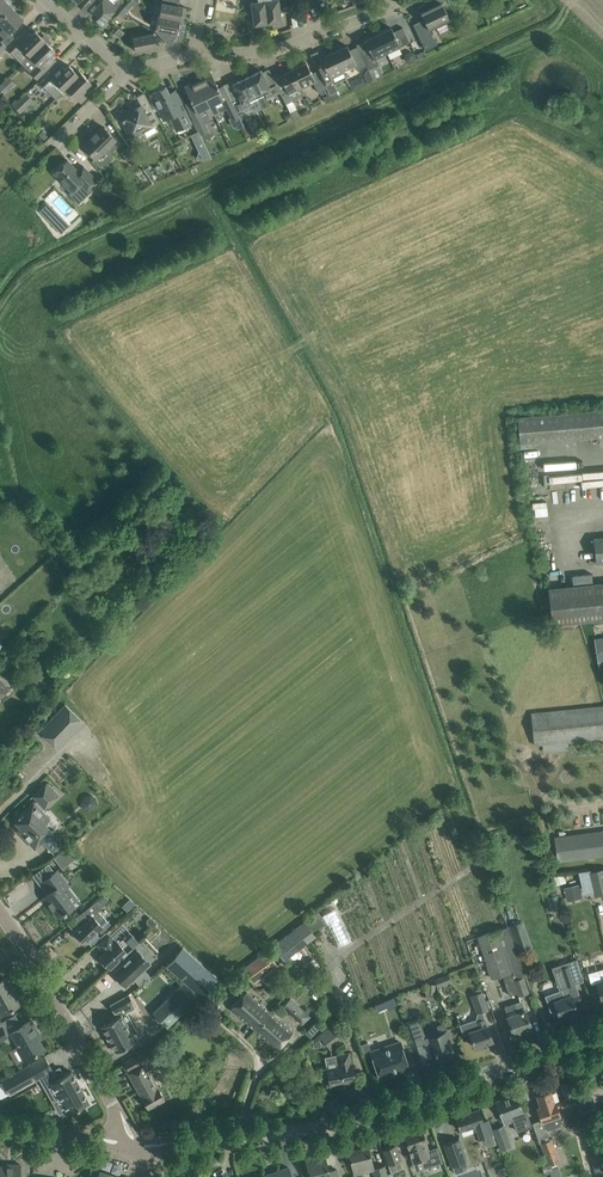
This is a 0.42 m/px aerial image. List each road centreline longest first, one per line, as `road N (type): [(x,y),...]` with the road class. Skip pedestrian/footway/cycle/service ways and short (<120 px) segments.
road 1 (tertiary): [(132,1144),(331,1128),(602,1023)]
road 2 (tertiary): [(115,1143),(116,1109),(0,911)]
road 3 (residential): [(194,60),(299,47),(389,10),(393,0)]

